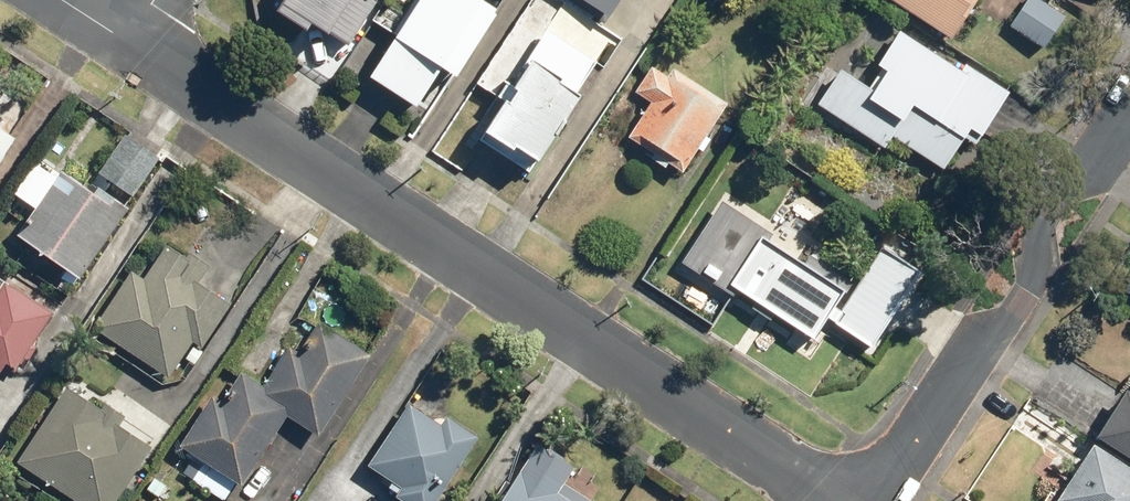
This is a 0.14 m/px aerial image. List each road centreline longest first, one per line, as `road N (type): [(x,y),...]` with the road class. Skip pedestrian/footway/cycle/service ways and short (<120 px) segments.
road 1 (residential): [(127,40),(840,500)]
road 2 (residential): [(881,500),(979,350),(1028,292),(1034,239),(1048,208),(1085,175),(1129,109)]

